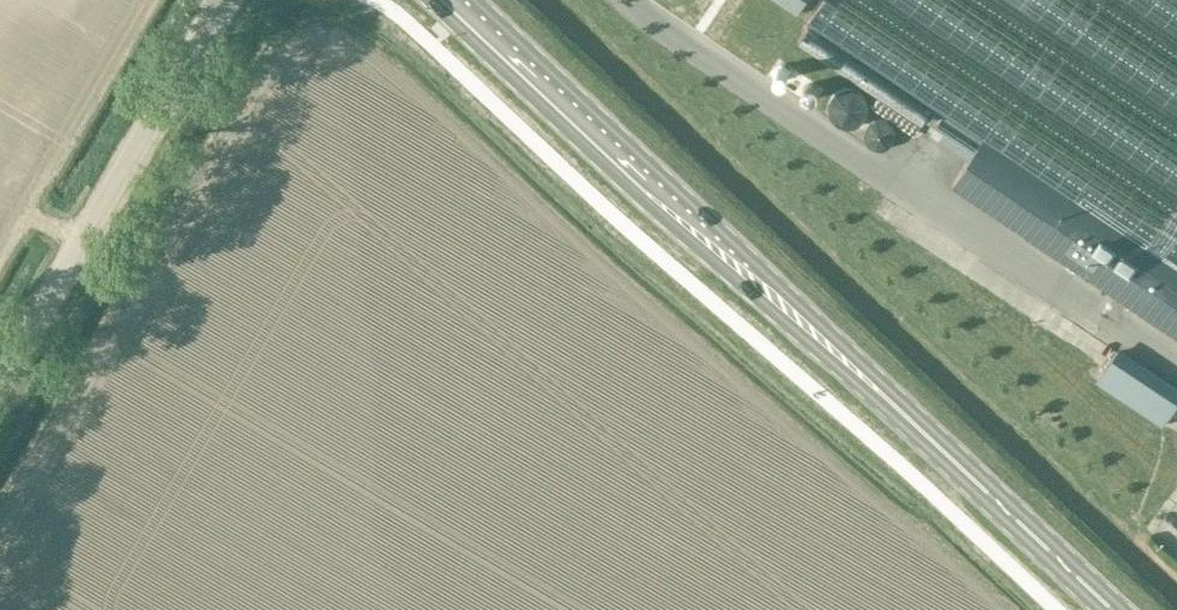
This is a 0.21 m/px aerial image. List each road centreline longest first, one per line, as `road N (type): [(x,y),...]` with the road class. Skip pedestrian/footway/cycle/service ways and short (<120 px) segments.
road 1 (secondary): [(428,0),(671,226),(869,395),(888,400)]
road 2 (secondary): [(888,400),(881,381),(475,0)]
road 3 (unclassified): [(0,381),(224,0)]
road 4 (secondary): [(1111,609),(888,400)]

